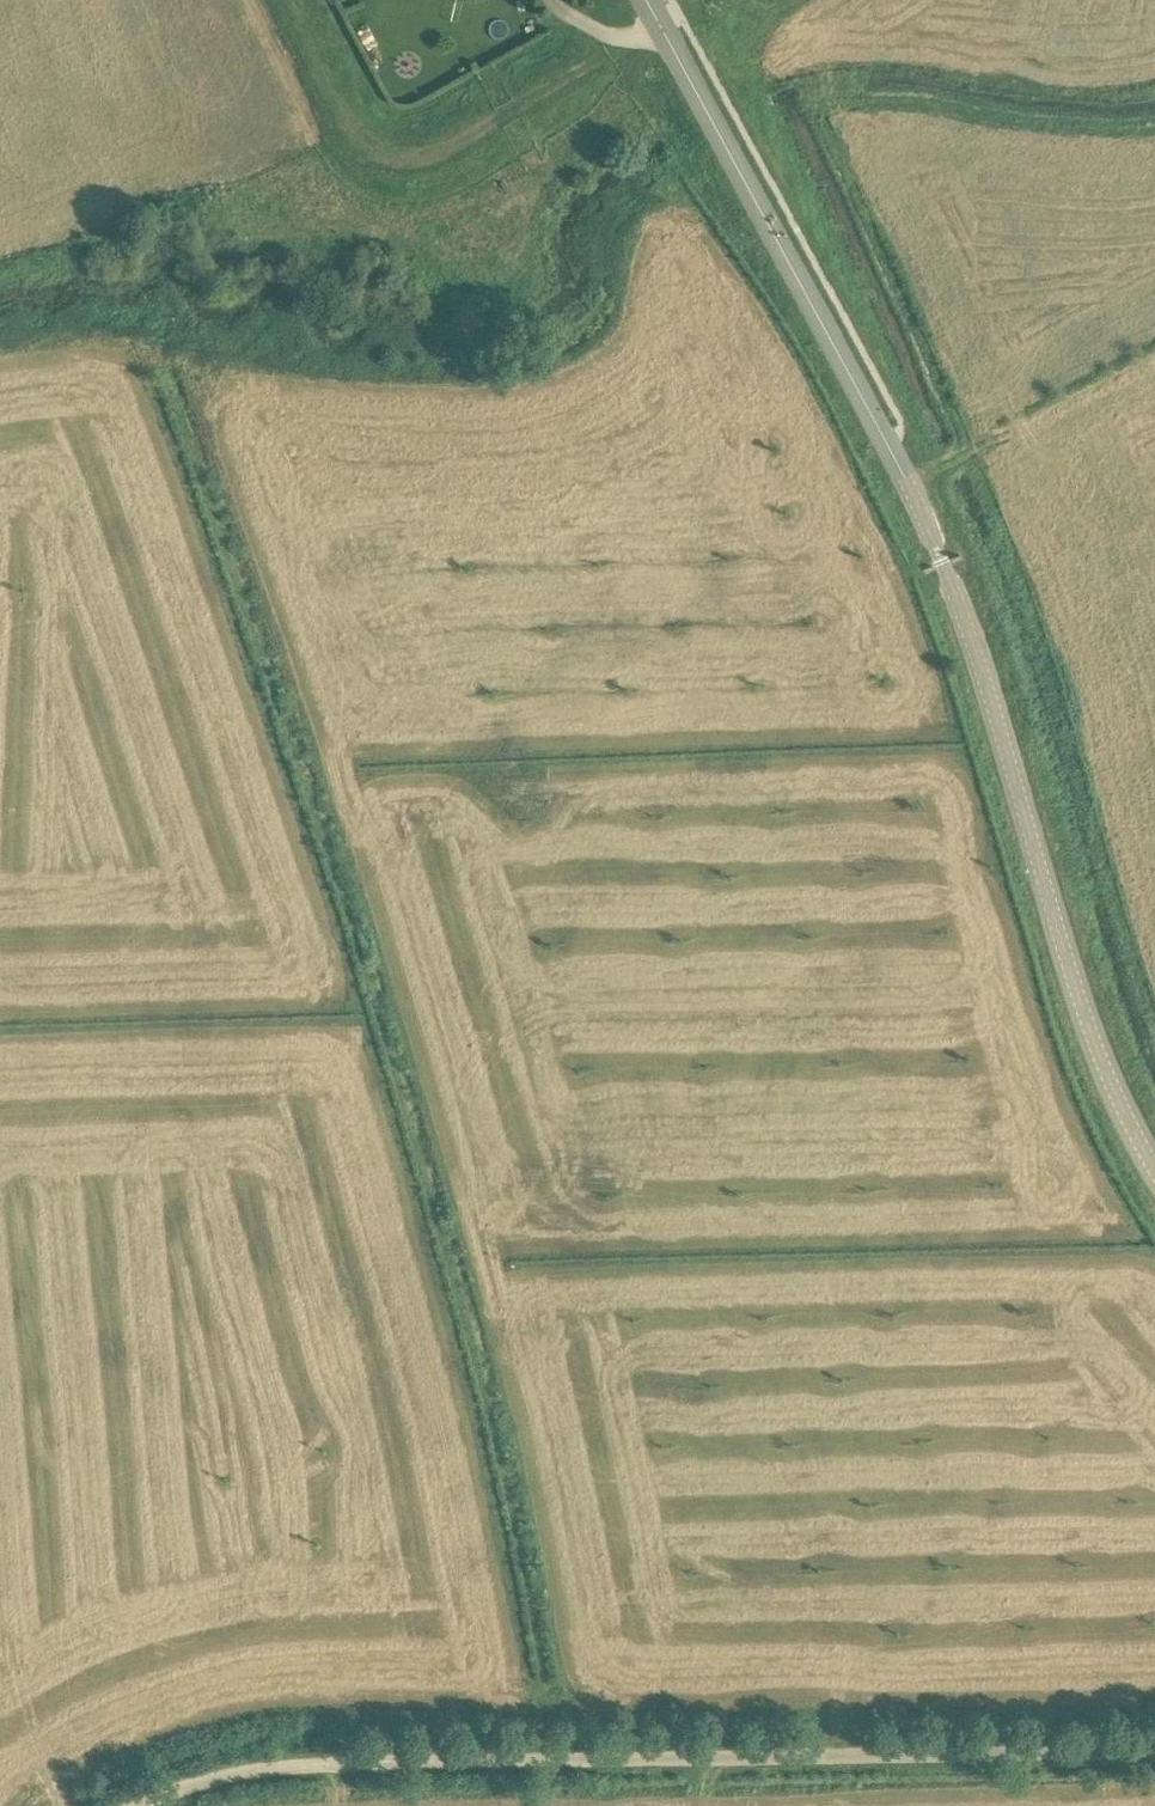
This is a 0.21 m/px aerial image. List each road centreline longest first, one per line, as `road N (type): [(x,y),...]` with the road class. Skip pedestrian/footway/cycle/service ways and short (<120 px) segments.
road 1 (tertiary): [(1154,1167),(1116,1094),(1075,981),(988,656),(933,525),(646,0)]
road 2 (track): [(130,1805),(266,1766),(1154,1748)]

